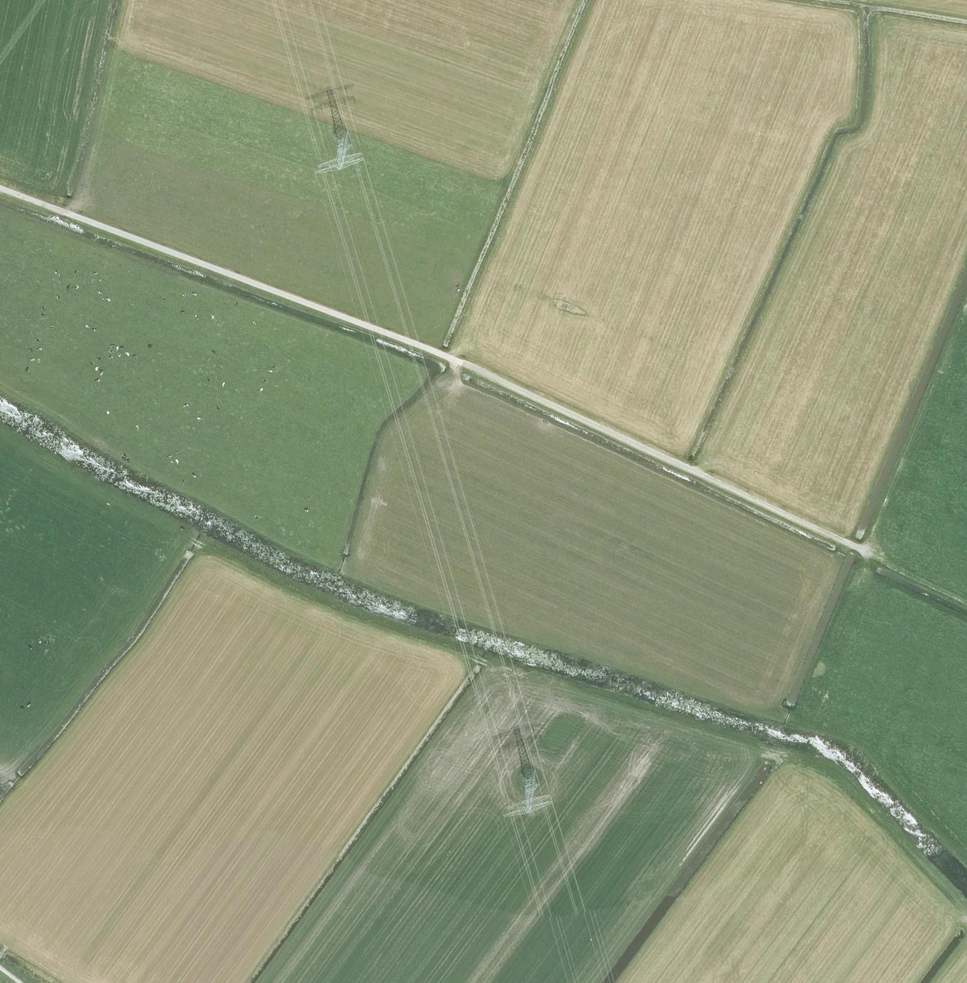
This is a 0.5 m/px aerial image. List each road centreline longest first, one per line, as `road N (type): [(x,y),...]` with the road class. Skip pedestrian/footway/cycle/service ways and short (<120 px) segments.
road 1 (track): [(869,553),(439,353),(0,188)]

